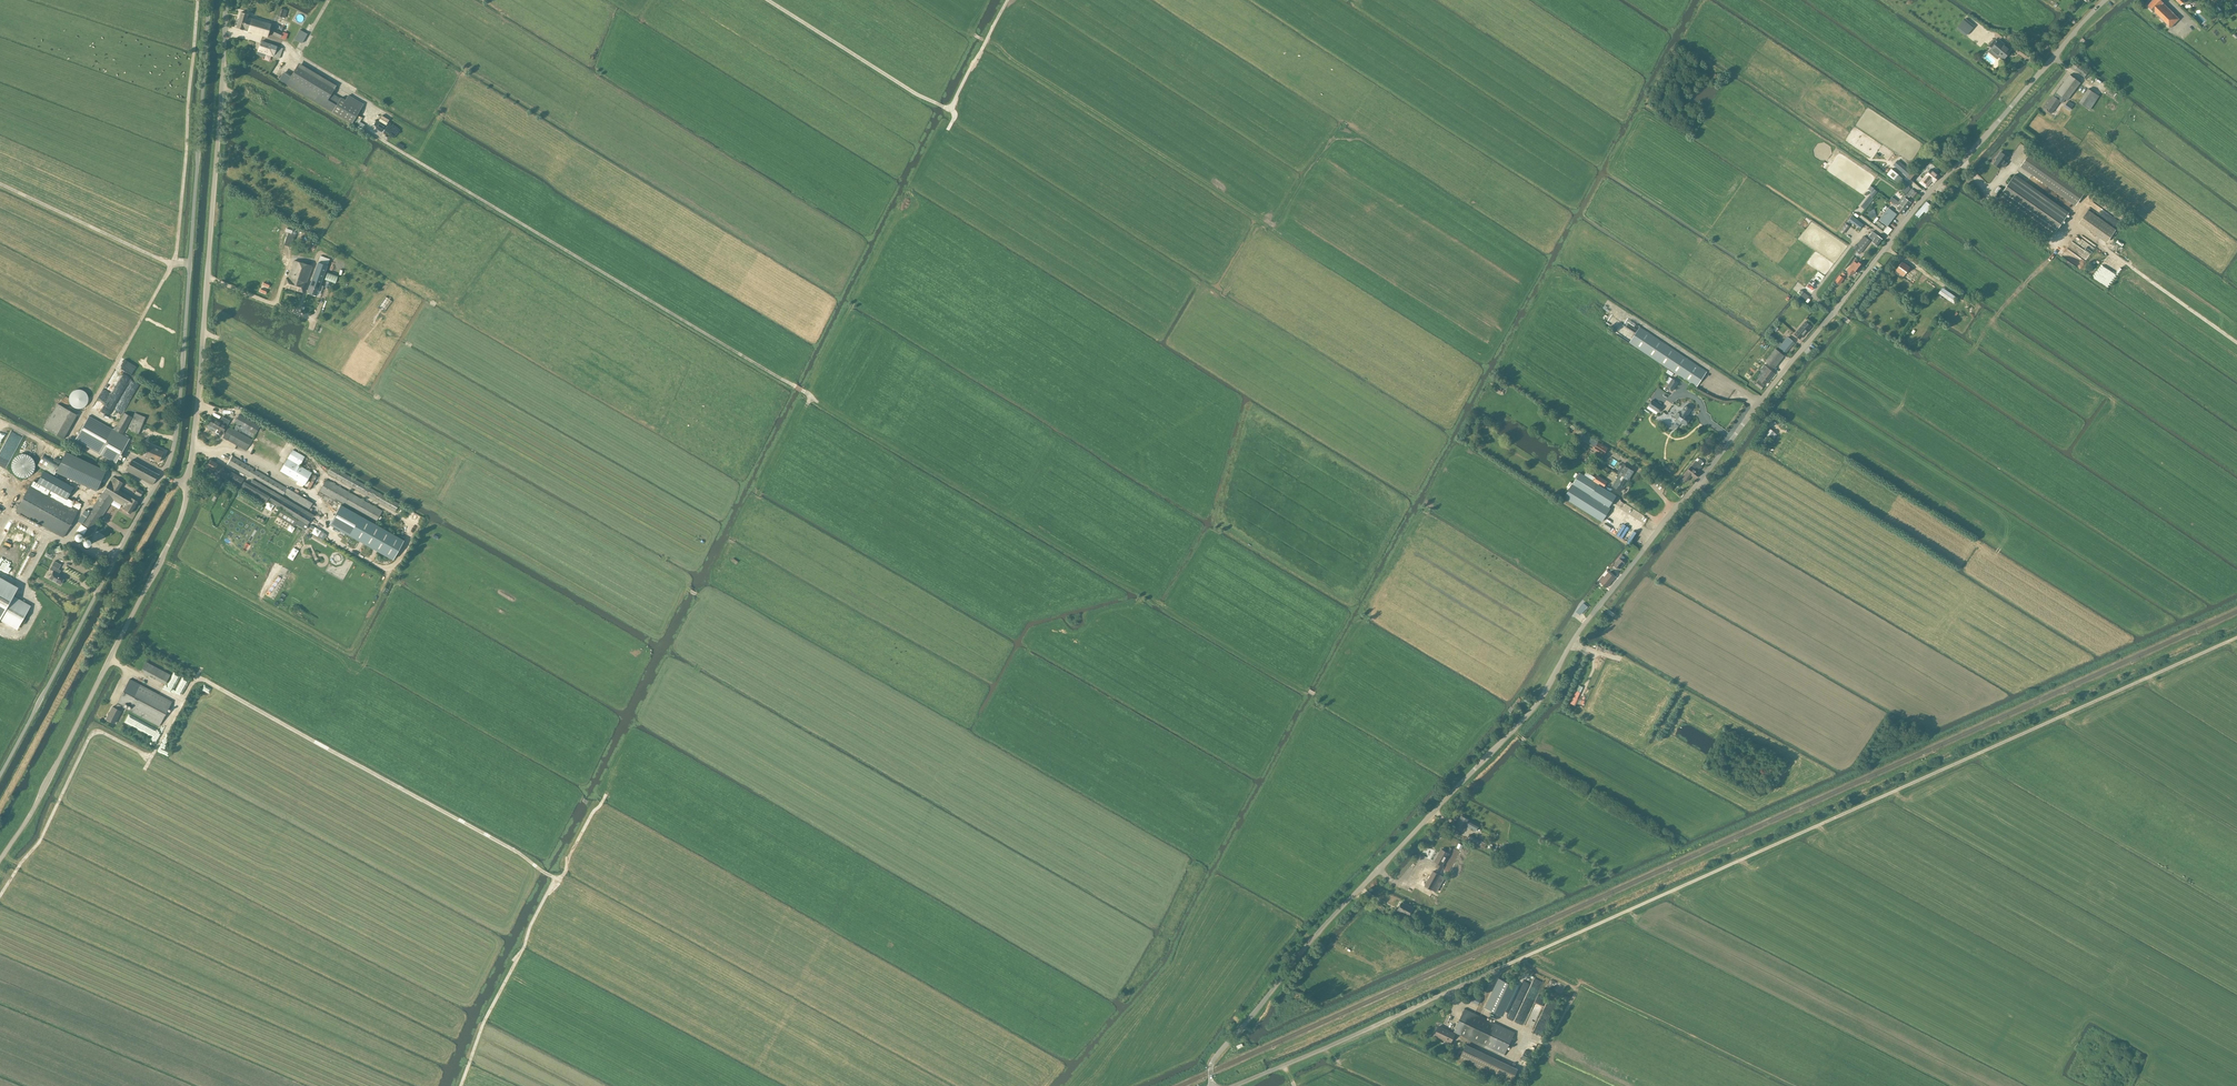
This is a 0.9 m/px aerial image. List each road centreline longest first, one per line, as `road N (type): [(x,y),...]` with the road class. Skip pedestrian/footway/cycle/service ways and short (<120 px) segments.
road 1 (unclassified): [(2106,0),(1925,196),(1574,639),(1528,712),(1334,913),(1211,1059),(1208,1085)]
road 2 (track): [(1453,989),(2236,638)]
road 3 (track): [(164,690),(181,699),(195,681),(214,684),(558,880),(606,796)]
road 4 (track): [(364,101),(378,138),(811,400)]
road 5 (unclassified): [(188,485),(227,0)]
road 6 (unclassified): [(162,474),(179,415),(209,0)]
road 7 (unclassified): [(0,860),(168,544),(188,485)]
road 8 (track): [(2236,341),(2095,244),(2080,256),(1973,182),(1959,161)]
road 9 (unclassified): [(0,769),(162,474)]
road 10 (track): [(185,697),(151,760),(106,734),(87,740),(38,845),(0,896)]
road 11 (track): [(173,263),(197,0)]
road 12 (unclassified): [(1231,1085),(1453,989)]
road 13 (track): [(558,880),(486,1018),(461,1085)]
road 14 (track): [(936,104),(769,0)]
road 15 (track): [(173,263),(0,185)]
road 16 (track): [(117,558),(71,547),(10,515),(0,466)]
road 17 (track): [(936,104),(949,109),(1008,0)]

